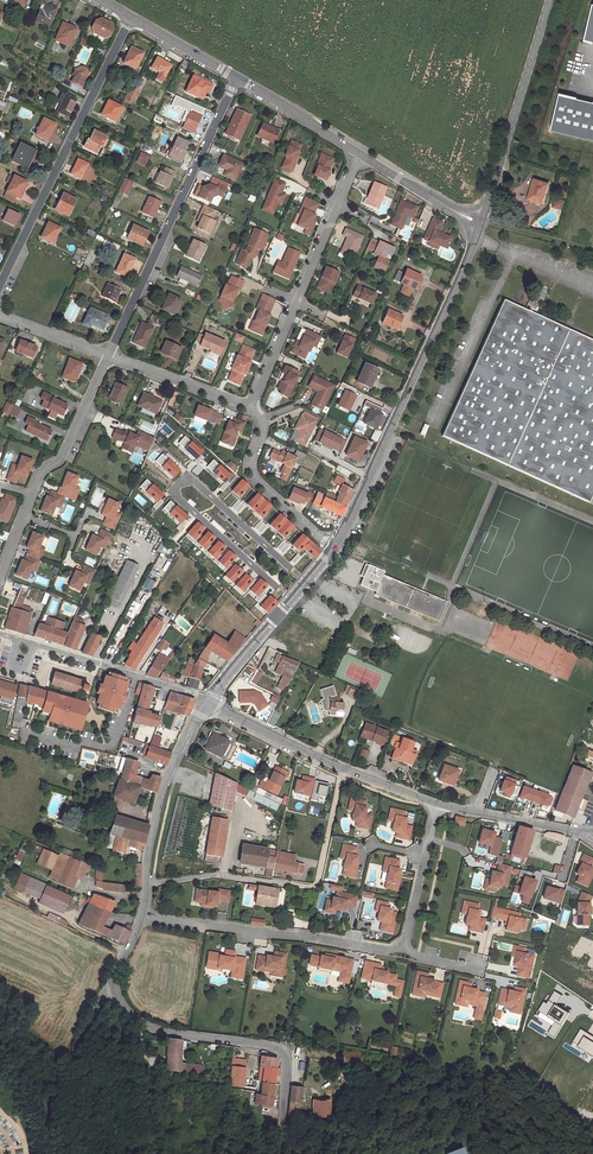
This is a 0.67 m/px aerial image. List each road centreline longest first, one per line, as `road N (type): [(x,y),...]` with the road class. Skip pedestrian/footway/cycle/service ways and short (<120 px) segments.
road 1 (unclassified): [(333,549),(480,225)]
road 2 (residential): [(306,582),(194,481),(177,485),(180,499),(291,600)]
road 3 (residential): [(237,78),(108,356)]
road 4 (unclassified): [(290,1153),(281,1050),(158,1031),(133,1018),(112,980)]
road 5 (residential): [(129,17),(0,286)]
road 6 (residential): [(148,884),(220,874),(315,885),(346,768)]
road 7 (residential): [(142,916),(404,948)]
road 8 (unclassified): [(480,225),(551,0)]
road 9 (unclassified): [(148,884),(163,787),(208,701)]
road 10 (residential): [(112,980),(52,1092),(46,1153)]
road 11 (residential): [(250,406),(262,425),(252,476),(333,549)]
road 12 (unclassified): [(34,644),(208,701)]
road 13 (residential): [(108,356),(62,457),(42,472),(33,495)]
road 14 (residential): [(296,301),(360,154)]
road 15 (unclassified): [(208,701),(346,768)]
road 16 (residential): [(250,406),(108,356)]
road 17 (unclassified): [(438,804),(585,832)]
road 18 (residential): [(438,804),(404,948)]
road 19 (residential): [(360,154),(237,78)]
road 20 (residential): [(480,225),(360,154)]
road 21 (unclassified): [(208,701),(291,600)]
road 22 (residential): [(237,78),(129,17)]

